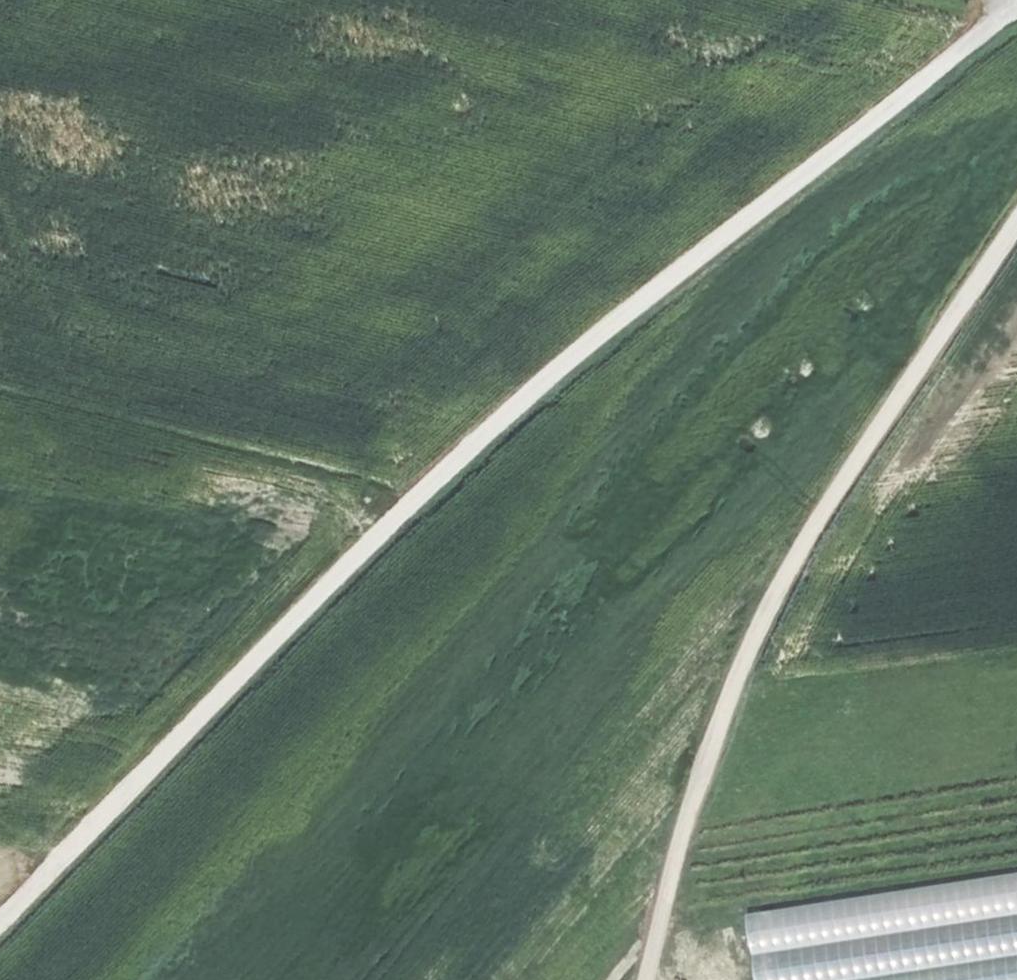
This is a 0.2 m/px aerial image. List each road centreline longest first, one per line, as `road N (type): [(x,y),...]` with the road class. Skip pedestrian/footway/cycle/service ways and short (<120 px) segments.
road 1 (track): [(0,913),(225,691),(353,551),(473,439),(814,172),(1007,0)]
road 2 (track): [(1016,219),(827,490),(767,598),(715,725),(643,979)]

